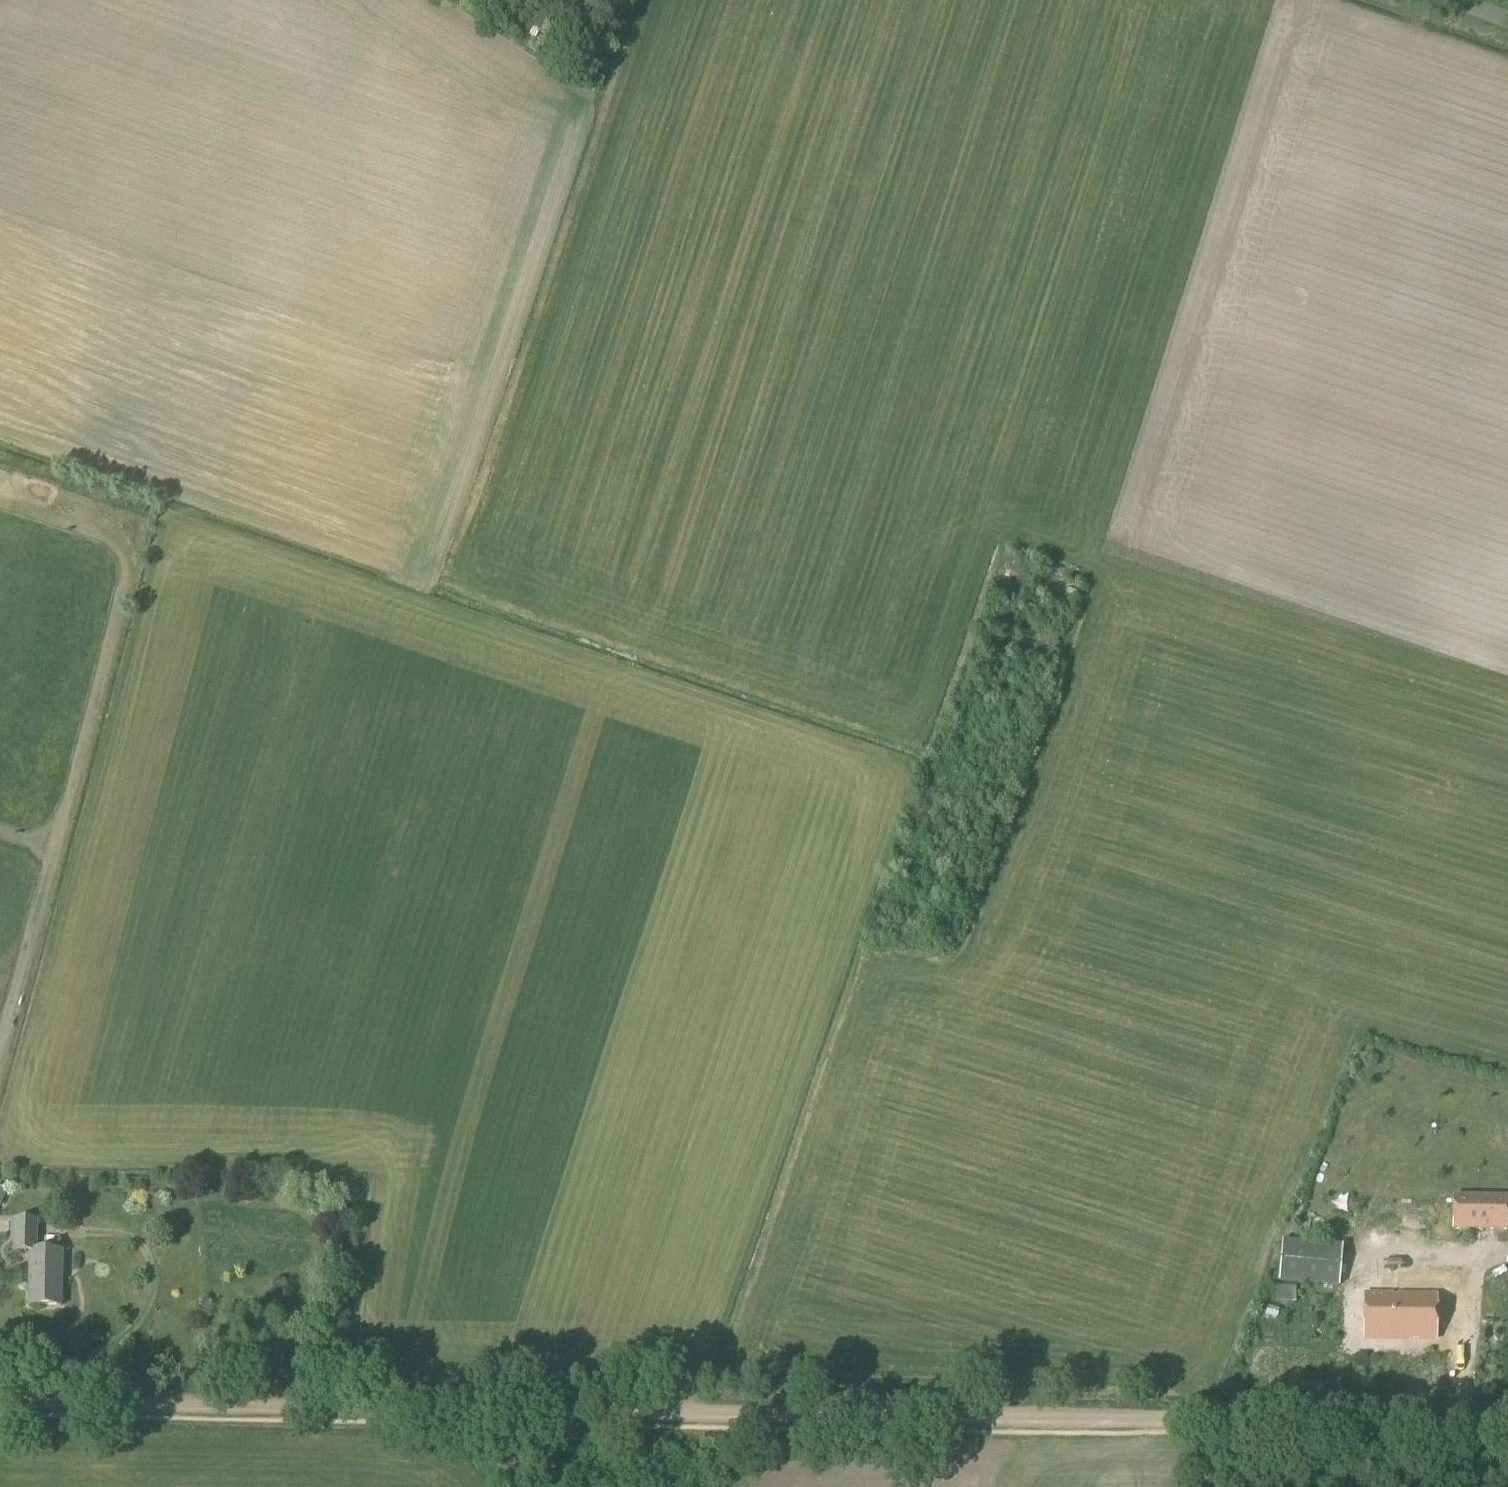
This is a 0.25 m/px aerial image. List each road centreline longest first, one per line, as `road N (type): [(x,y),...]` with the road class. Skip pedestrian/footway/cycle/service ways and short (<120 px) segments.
road 1 (track): [(1507,1429),(0,1407)]

